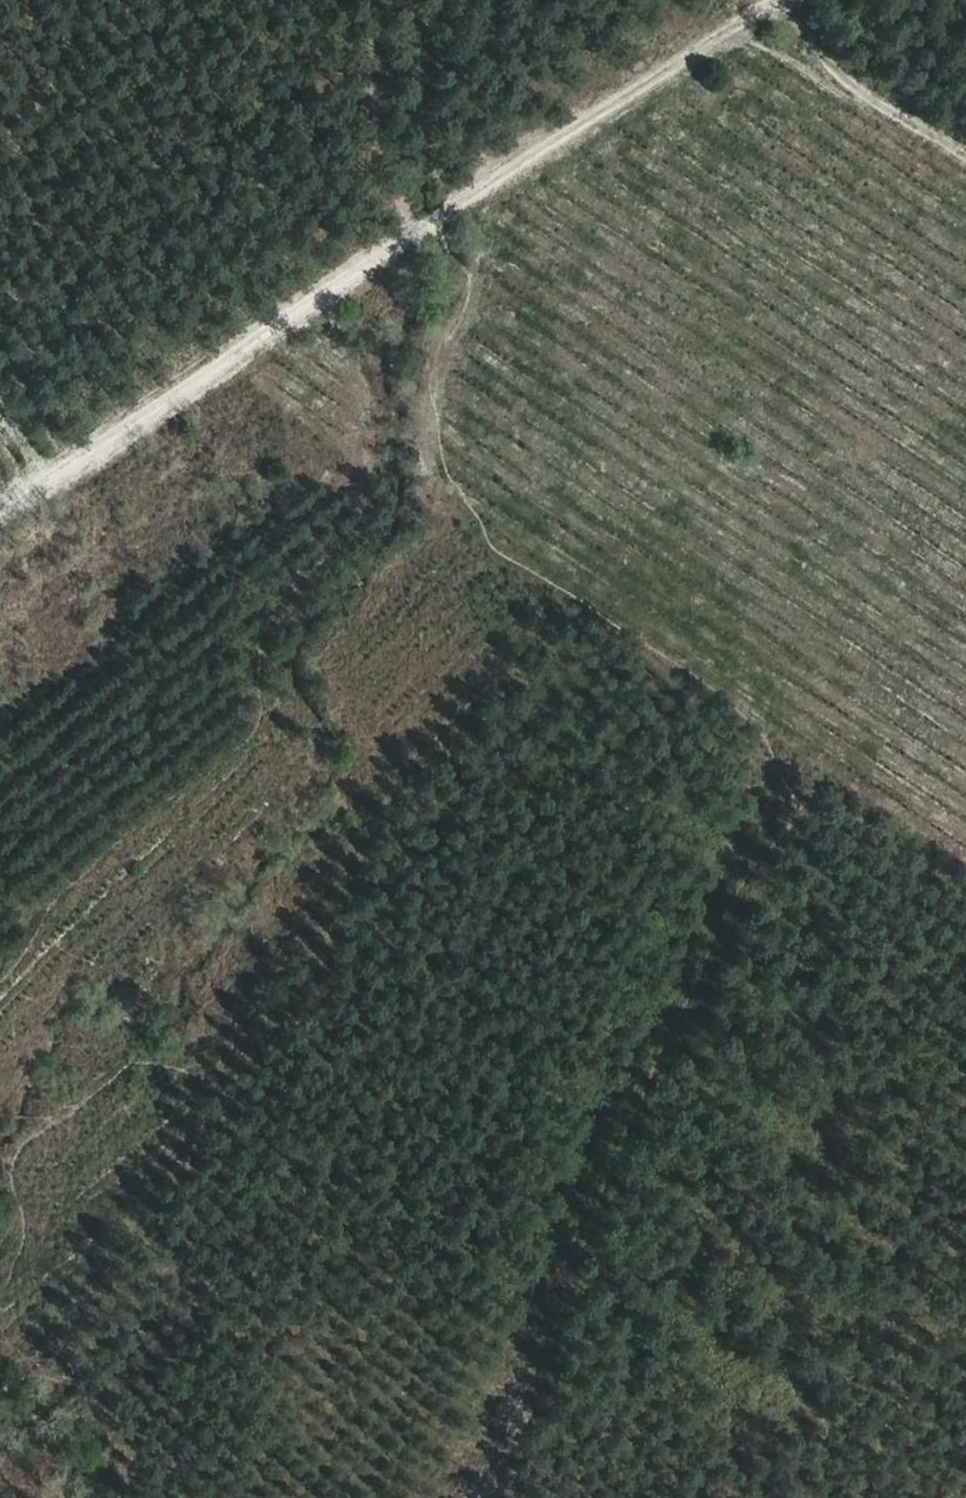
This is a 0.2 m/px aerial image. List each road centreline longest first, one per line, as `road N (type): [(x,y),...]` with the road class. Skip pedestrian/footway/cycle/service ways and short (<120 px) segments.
road 1 (track): [(0,528),(307,311),(788,0)]
road 2 (track): [(739,32),(965,151)]

